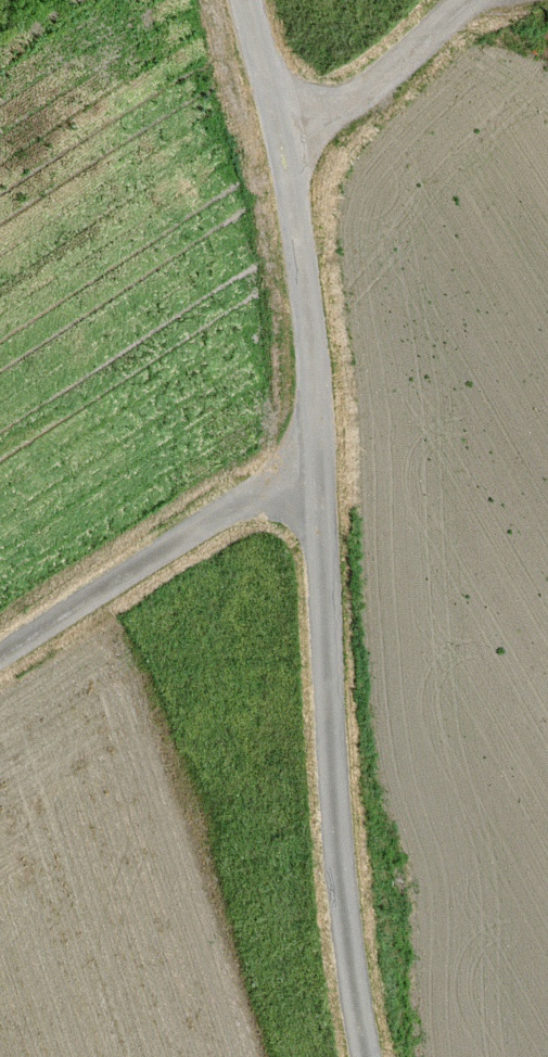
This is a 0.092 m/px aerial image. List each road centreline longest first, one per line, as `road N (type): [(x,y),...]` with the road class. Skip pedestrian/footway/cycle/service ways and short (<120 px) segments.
road 1 (unclassified): [(245,0),(296,189),(341,865),(368,1056)]
road 2 (track): [(0,659),(263,491),(318,479)]
road 3 (track): [(288,143),(379,81),(469,0)]

